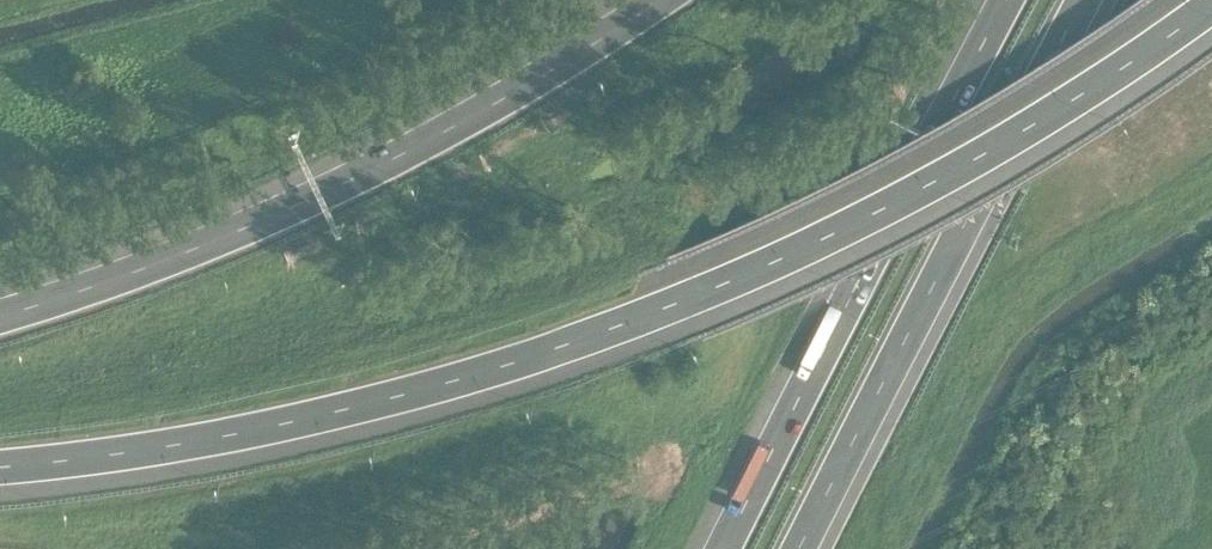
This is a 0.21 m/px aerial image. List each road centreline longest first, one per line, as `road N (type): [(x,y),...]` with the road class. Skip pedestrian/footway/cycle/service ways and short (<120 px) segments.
road 1 (motorway): [(0,467),(233,434),(396,395),(619,325),(820,239),(996,145),(1211,1)]
road 2 (motorway): [(652,0),(565,59),(315,192),(0,312)]
road 3 (motorway): [(805,548),(1092,0)]
road 4 (motorway): [(1009,0),(724,548)]

